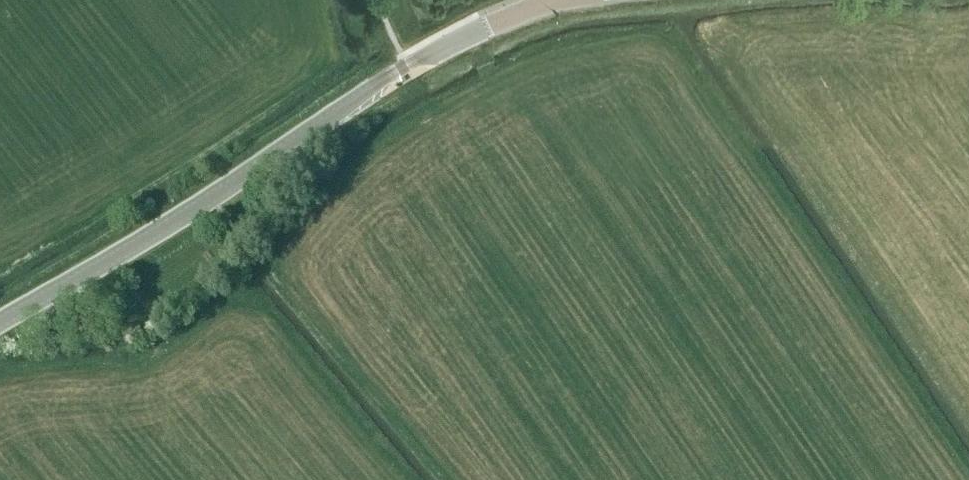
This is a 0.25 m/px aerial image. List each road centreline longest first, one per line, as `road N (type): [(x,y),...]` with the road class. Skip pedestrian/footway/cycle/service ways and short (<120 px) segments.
road 1 (tertiary): [(0,324),(165,228),(403,68),(554,0)]

